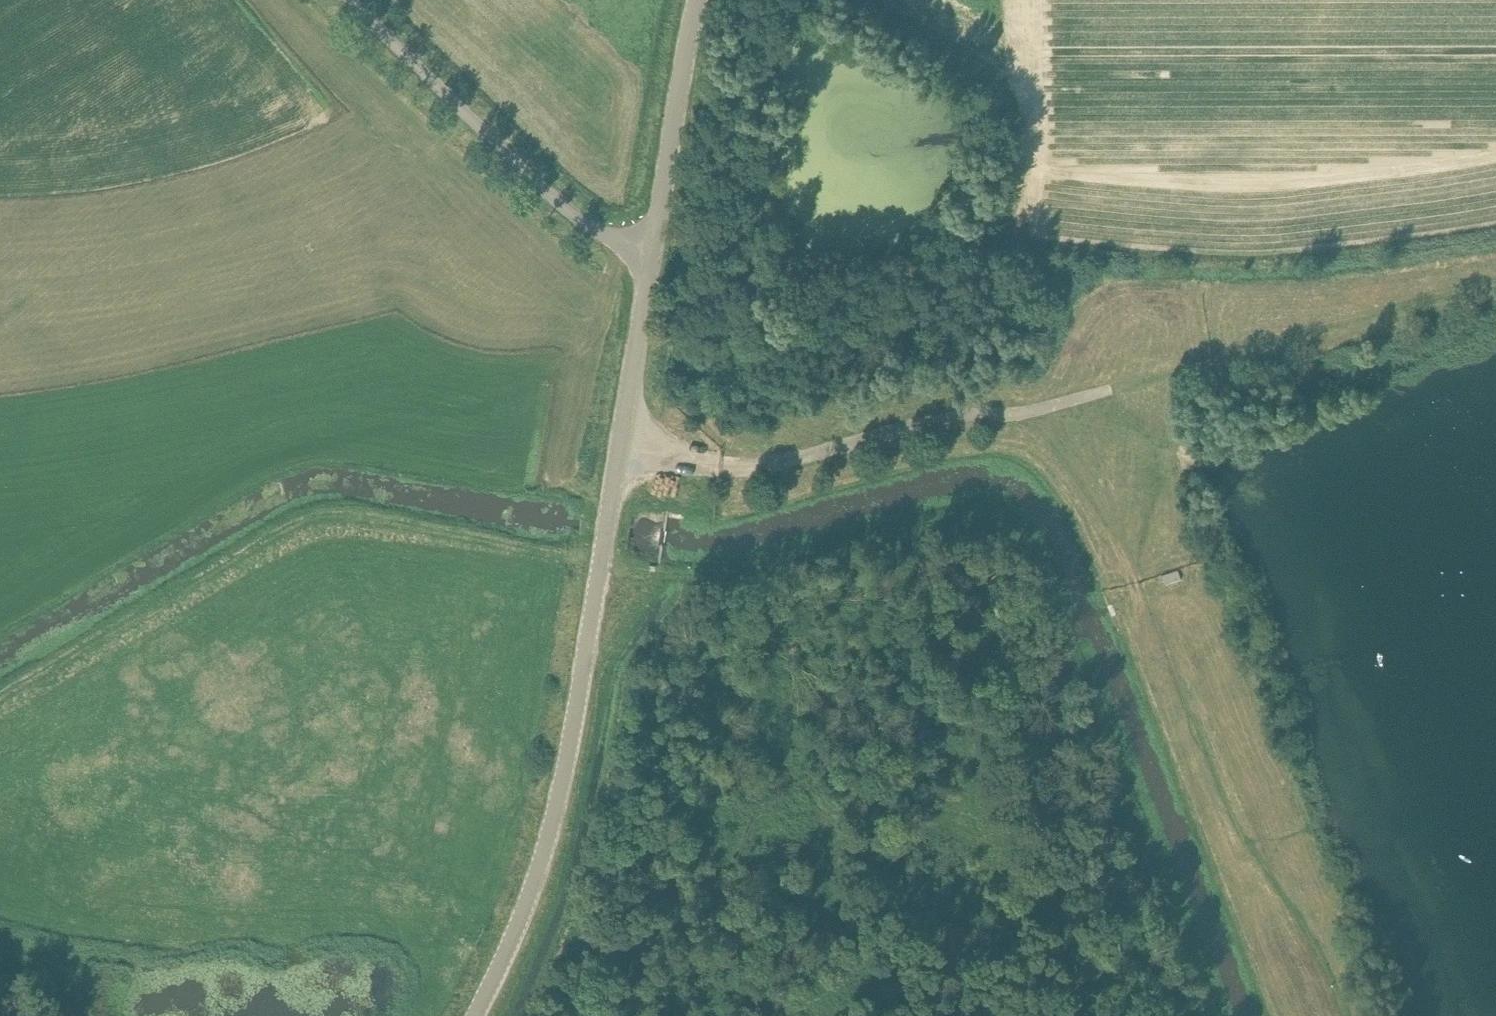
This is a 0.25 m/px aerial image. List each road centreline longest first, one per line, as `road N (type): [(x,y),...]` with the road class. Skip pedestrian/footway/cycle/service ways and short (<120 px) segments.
road 1 (unclassified): [(618,453),(764,468),(960,412),(1021,414),(1495,282)]
road 2 (tertiary): [(470,1015),(554,823),(571,761),(618,453)]
road 3 (unclassified): [(652,236),(594,227),(558,204),(347,0)]
road 4 (tertiary): [(652,236),(692,0)]
road 5 (tertiary): [(618,453),(652,236)]

